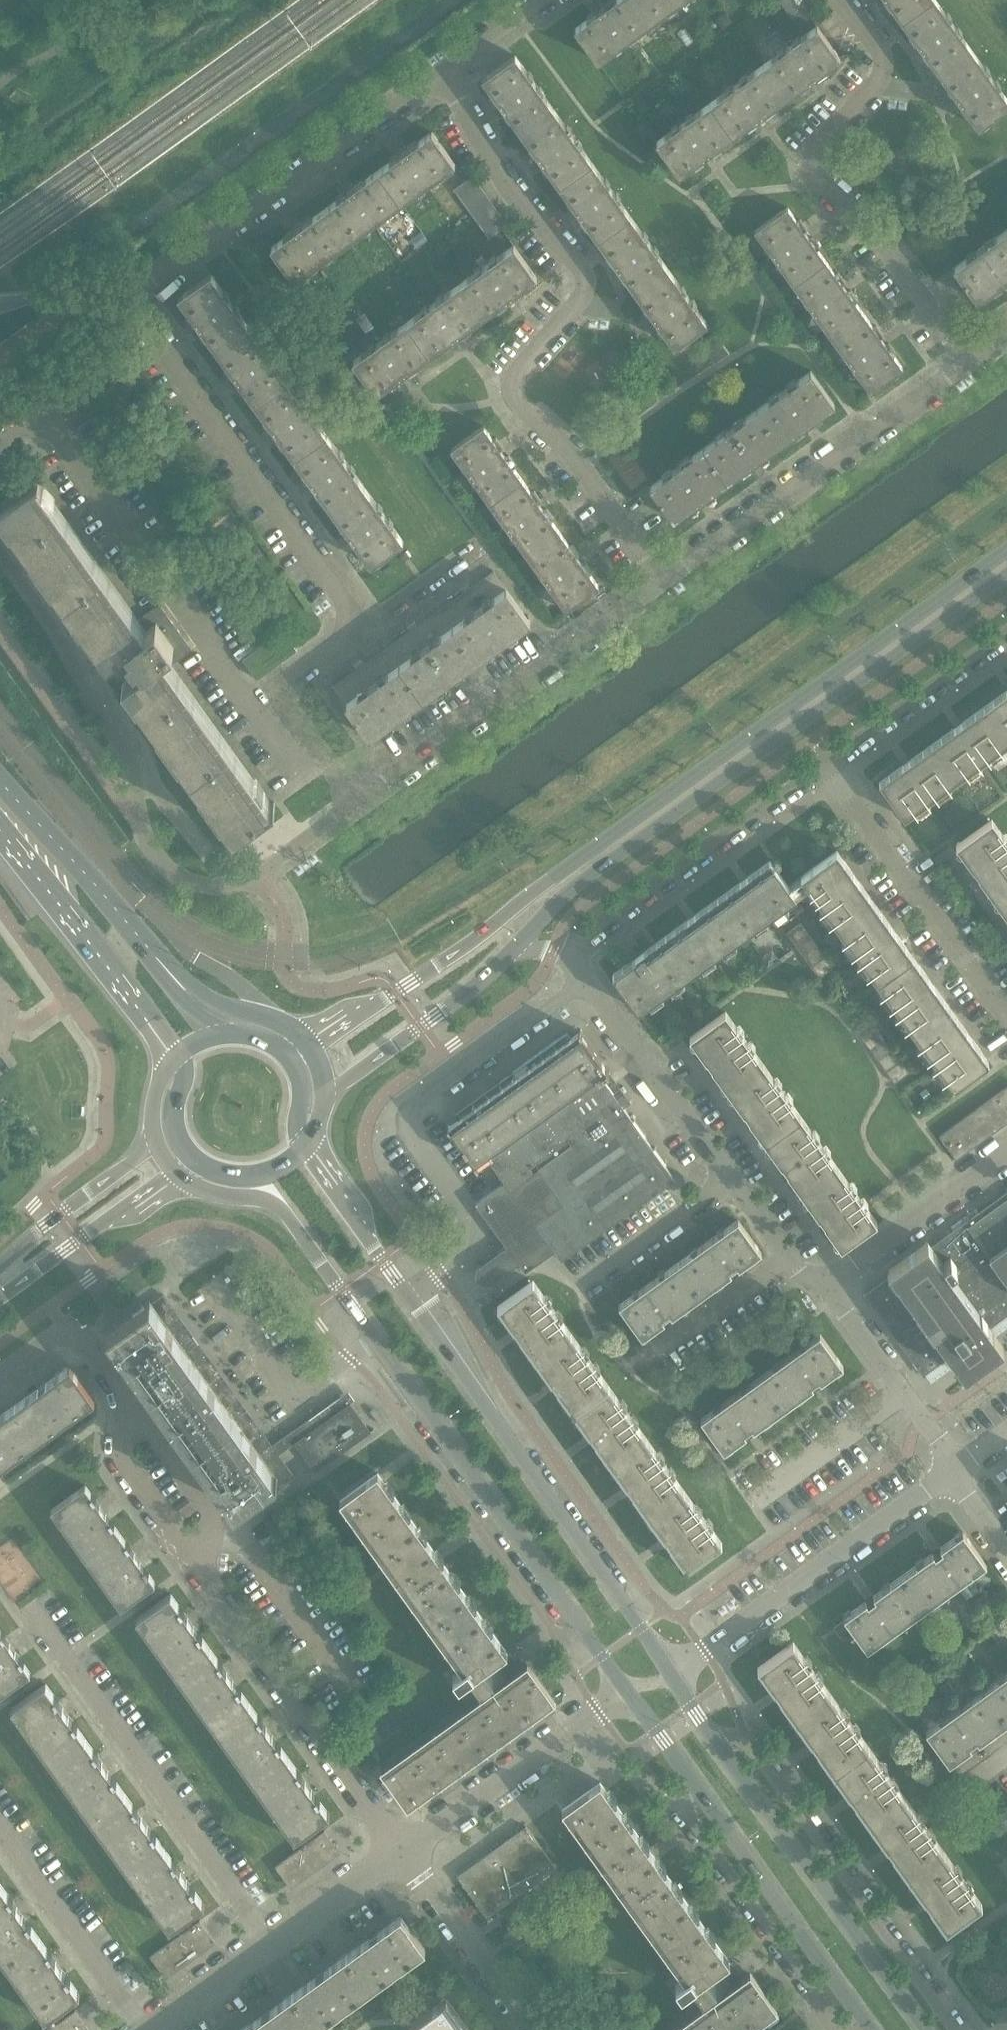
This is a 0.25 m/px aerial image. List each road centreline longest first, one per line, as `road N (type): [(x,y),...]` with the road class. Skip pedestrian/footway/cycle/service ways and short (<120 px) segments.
road 1 (secondary): [(1006,550),(486,932),(312,1050)]
road 2 (residential): [(363,628),(136,301),(144,283),(444,74)]
road 3 (residential): [(661,582),(562,442),(514,394),(515,377),(586,284),(509,190),(444,74)]
road 4 (secondary): [(515,948),(575,889),(1006,578)]
road 5 (residential): [(358,804),(240,888),(192,886),(175,875),(142,827),(133,763),(0,549)]
road 6 (residential): [(0,453),(49,419),(295,763),(318,747)]
road 7 (tertiary): [(671,1673),(407,1294)]
road 8 (residential): [(967,358),(875,232),(816,173),(814,158),(880,84),(885,61),(836,0)]
road 9 (unclassified): [(407,1294),(461,1251),(468,1211),(408,1129),(413,1107),(588,980)]
road 10 (tertiary): [(375,1342),(628,1697)]
road 11 (residential): [(271,1949),(31,1610)]
road 12 (residential): [(821,1286),(796,1269),(588,980)]
road 13 (residential): [(954,2029),(752,1745),(715,1742)]
road 14 (residential): [(661,582),(967,358)]
road 15 (residential): [(358,804),(661,582)]
road 16 (residential): [(400,1858),(190,1567)]
road 17 (tertiary): [(923,2029),(715,1742)]
road 18 (residential): [(671,1673),(956,1474)]
road 19 (residential): [(568,953),(825,767)]
road 20 (residential): [(695,1789),(693,1829),(818,2009),(864,2019)]
road 21 (residential): [(1006,1014),(825,767)]
road 22 (tertiary): [(695,1789),(864,2019)]
road 23 (secondary): [(0,841),(175,1059)]
road 24 (residential): [(400,1858),(628,1697)]
road 25 (secondary): [(169,974),(0,777)]
road 26 (secondary): [(326,1096),(515,948)]
road 27 (residential): [(138,2029),(0,1834)]
road 28 (residential): [(212,1286),(296,1398),(375,1342)]
road 29 (residential): [(956,1474),(821,1286)]
road 30 (residential): [(821,1286),(1006,1154)]
road 31 (residential): [(825,767),(1006,638)]
road 32 (secondary): [(0,1302),(173,1170)]
road 33 (residential): [(528,2029),(400,1858)]
road 34 (secondary): [(156,1137),(0,1268)]
road 35 (residential): [(190,1567),(113,1459),(133,1402)]
road 36 (residential): [(190,1567),(203,1495),(133,1402)]
road 37 (tertiary): [(262,1199),(287,1217),(375,1342)]
road 38 (tertiary): [(407,1294),(306,1149)]
road 39 (residential): [(318,747),(278,691),(363,628)]
road 40 (secondary): [(312,1050),(284,1023),(211,1001),(169,974)]
road 41 (residential): [(271,1949),(400,1858)]
road 42 (residential): [(363,628),(480,546)]
road 43 (residential): [(156,2029),(271,1949)]
road 44 (residential): [(444,74),(550,0)]
road 45 (secondary): [(193,1159),(211,1171),(251,1176),(306,1149)]

